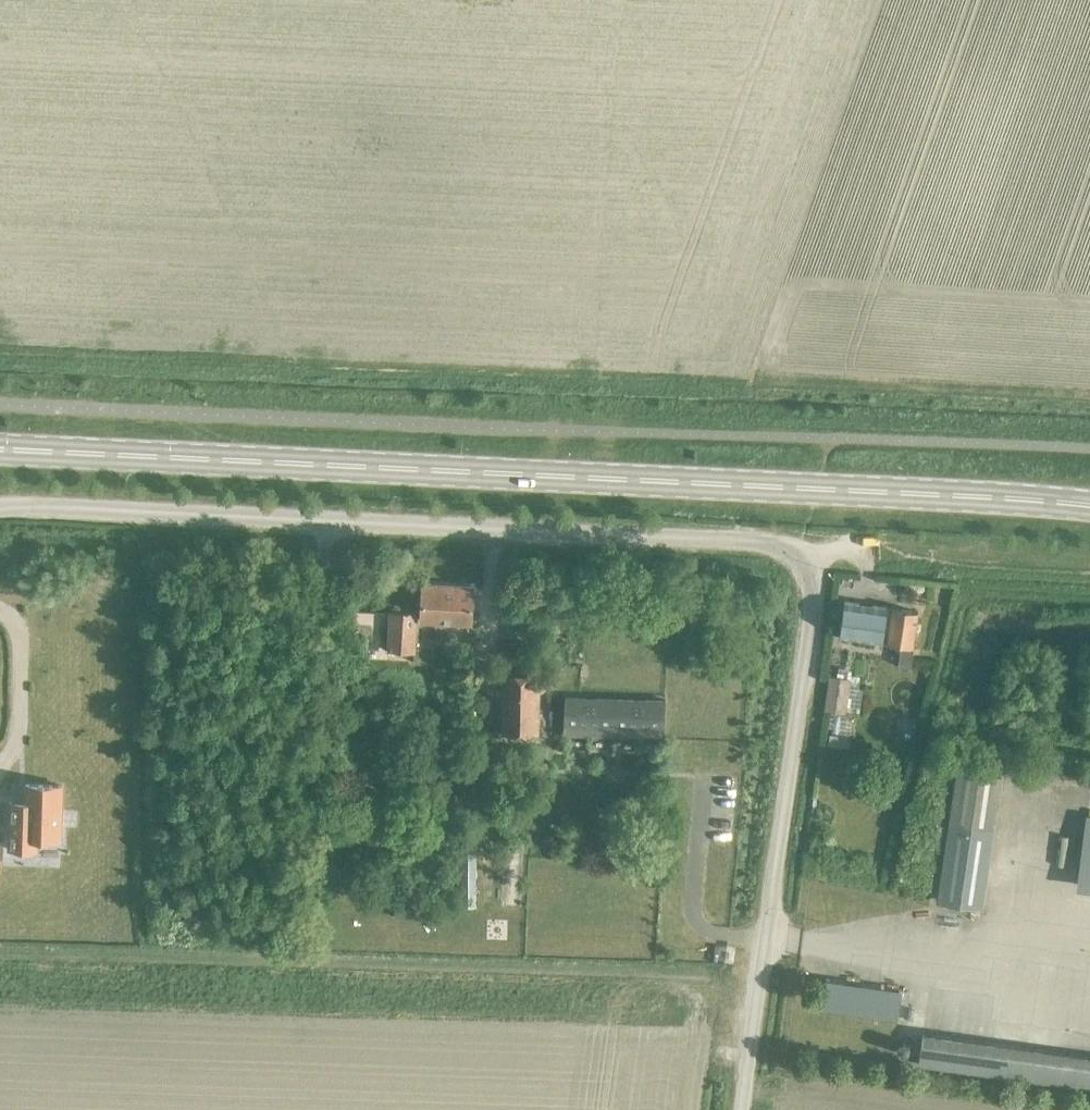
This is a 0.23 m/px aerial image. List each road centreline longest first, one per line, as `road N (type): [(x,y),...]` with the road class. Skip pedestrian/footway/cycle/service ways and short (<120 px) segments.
road 1 (secondary): [(1089,509),(0,451)]
road 2 (unclassified): [(810,559),(773,543),(0,511)]
road 3 (unclassified): [(743,1109),(786,836),(815,581),(810,559)]

